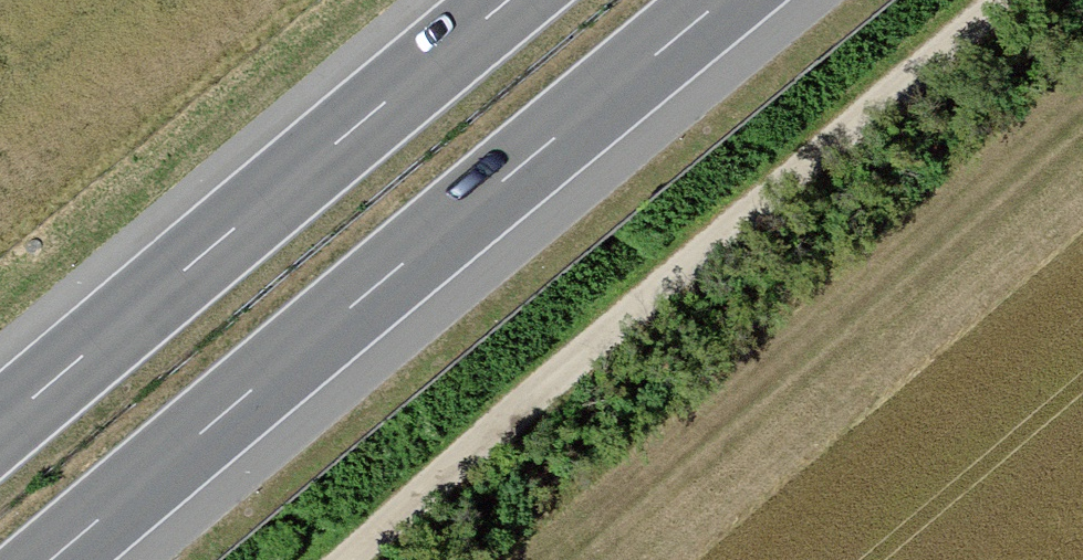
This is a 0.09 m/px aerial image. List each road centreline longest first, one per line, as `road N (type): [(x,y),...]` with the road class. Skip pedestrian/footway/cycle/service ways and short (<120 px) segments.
road 1 (motorway): [(51,559),(722,0)]
road 2 (track): [(344,559),(999,0)]
road 3 (motorway): [(510,0),(0,425)]

